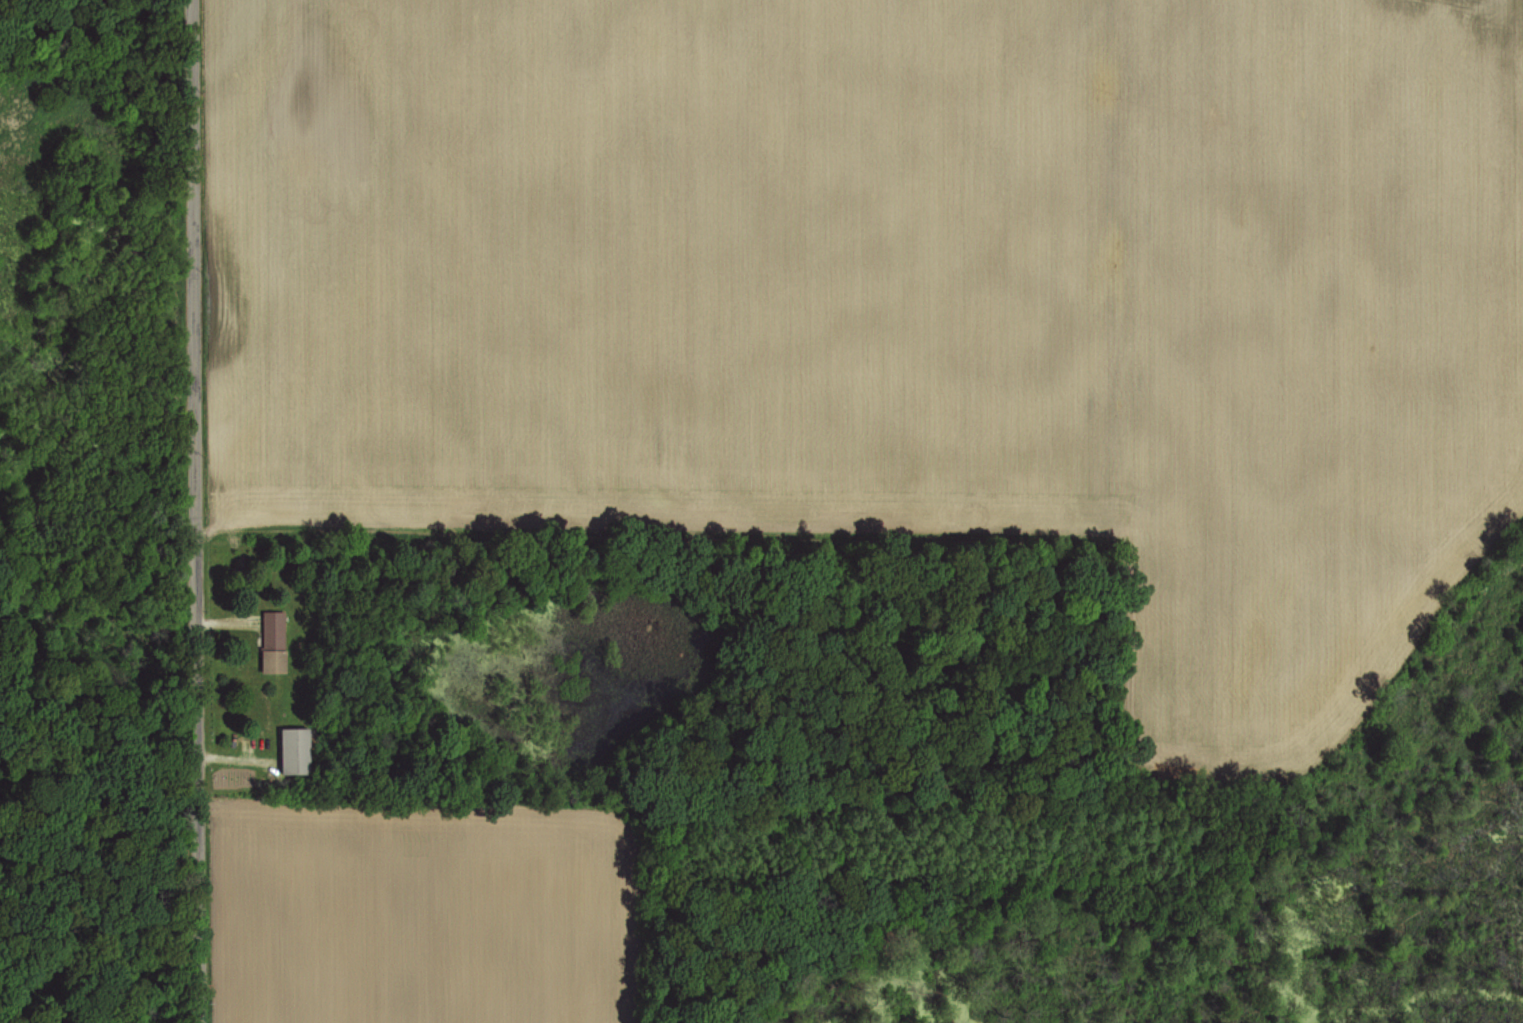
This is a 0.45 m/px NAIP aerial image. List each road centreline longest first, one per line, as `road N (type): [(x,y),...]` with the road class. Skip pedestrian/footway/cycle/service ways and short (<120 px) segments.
road 1 (tertiary): [(192,1022),(187,0)]

